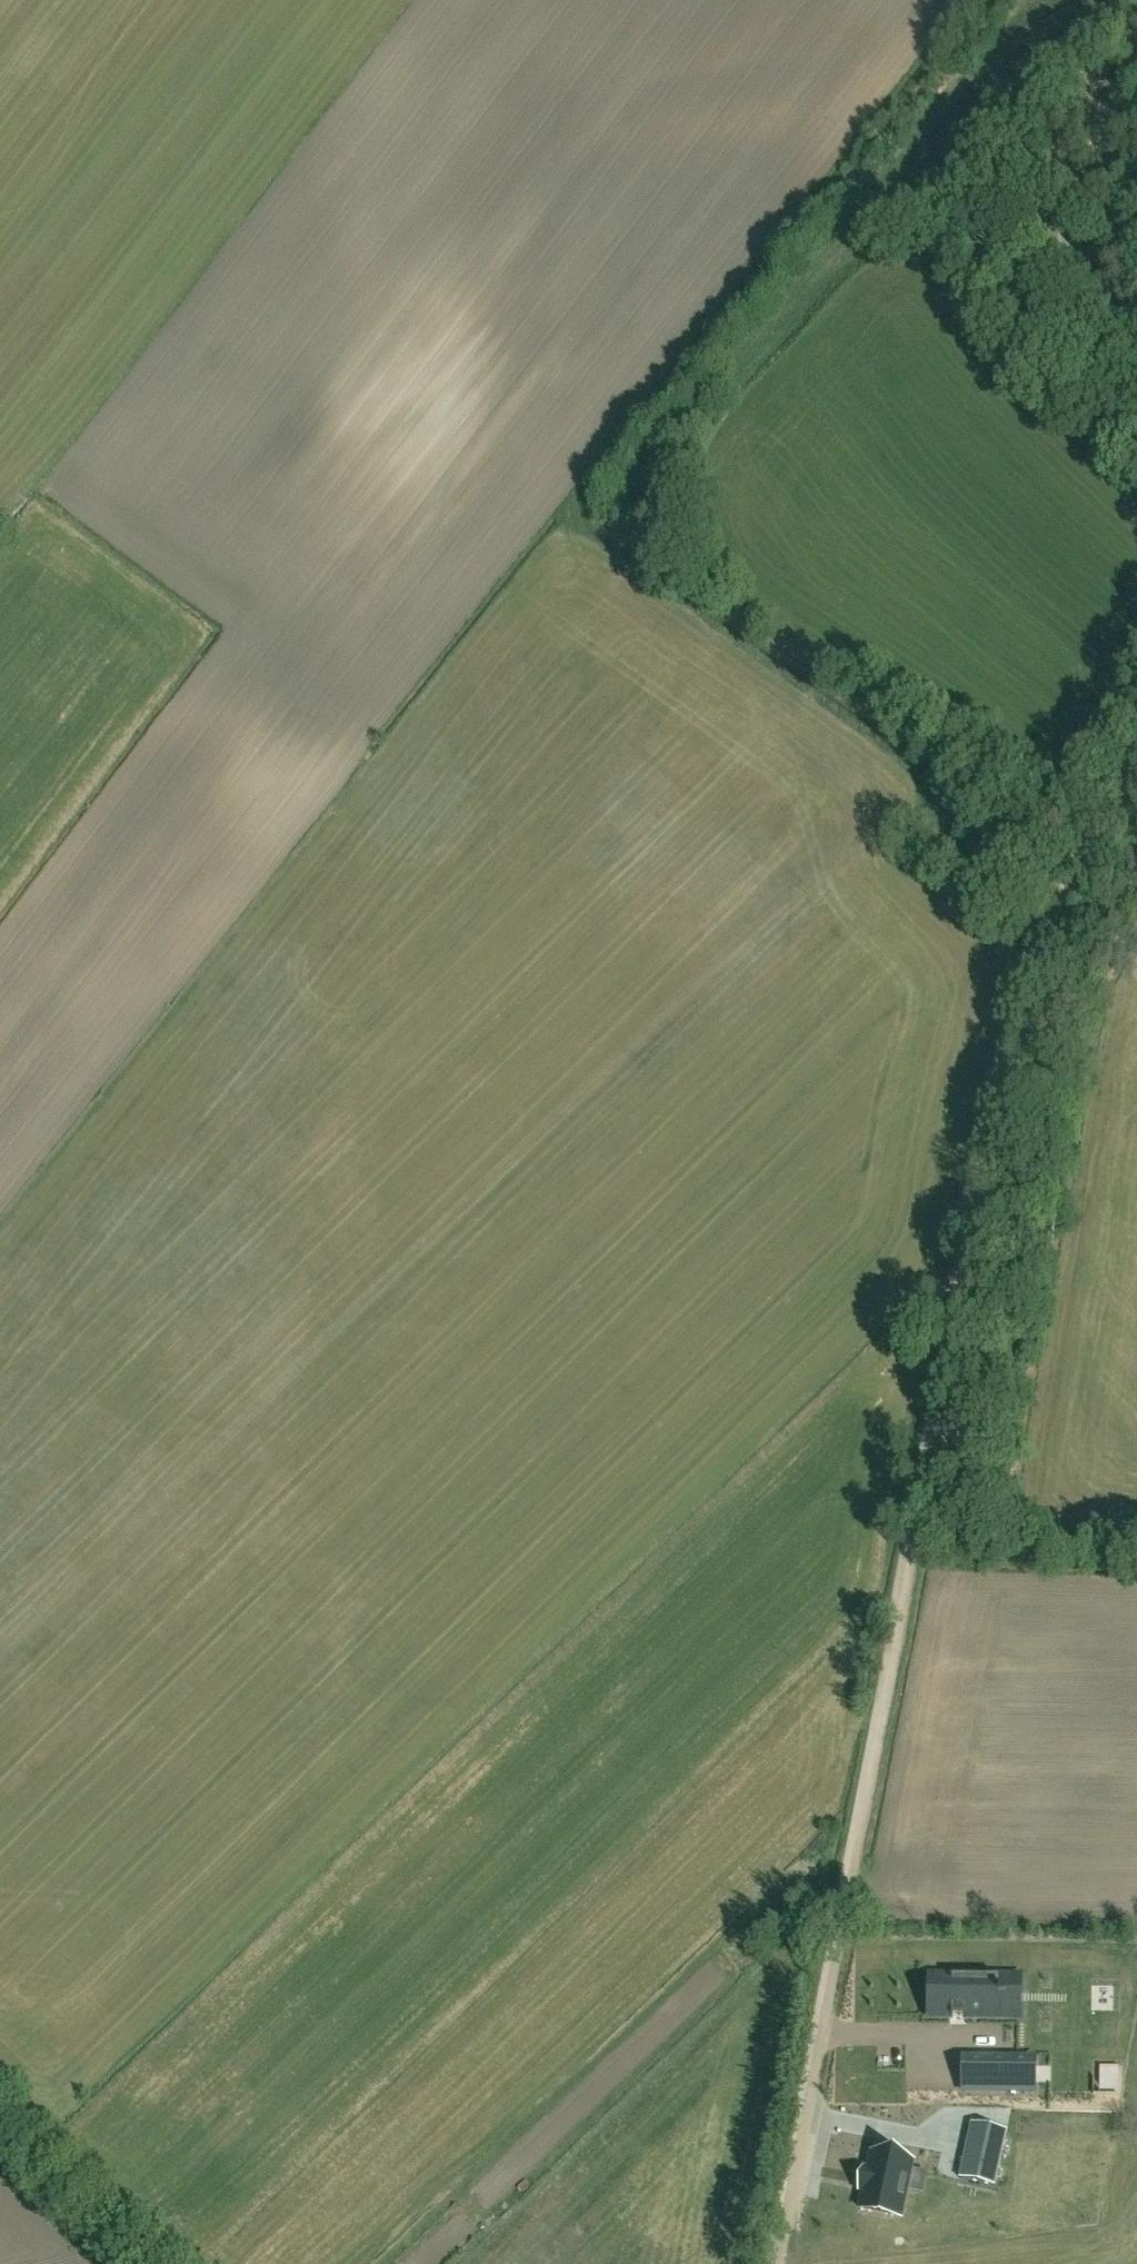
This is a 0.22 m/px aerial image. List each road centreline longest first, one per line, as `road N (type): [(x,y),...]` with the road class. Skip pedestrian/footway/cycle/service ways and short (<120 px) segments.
road 1 (track): [(780,2237),(1026,971),(1136,785)]
road 2 (unclassified): [(124,2263),(0,2147)]

